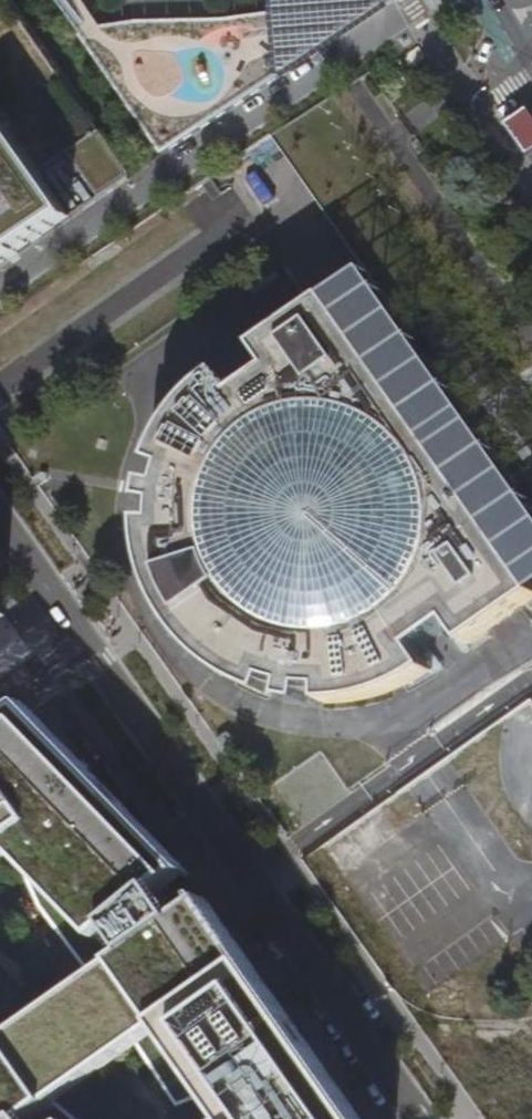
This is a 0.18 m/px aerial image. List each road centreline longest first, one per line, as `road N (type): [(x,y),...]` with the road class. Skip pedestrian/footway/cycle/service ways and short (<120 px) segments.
road 1 (residential): [(81,634),(423,1118)]
road 2 (residential): [(432,0),(0,295)]
road 3 (residential): [(0,518),(81,634)]

